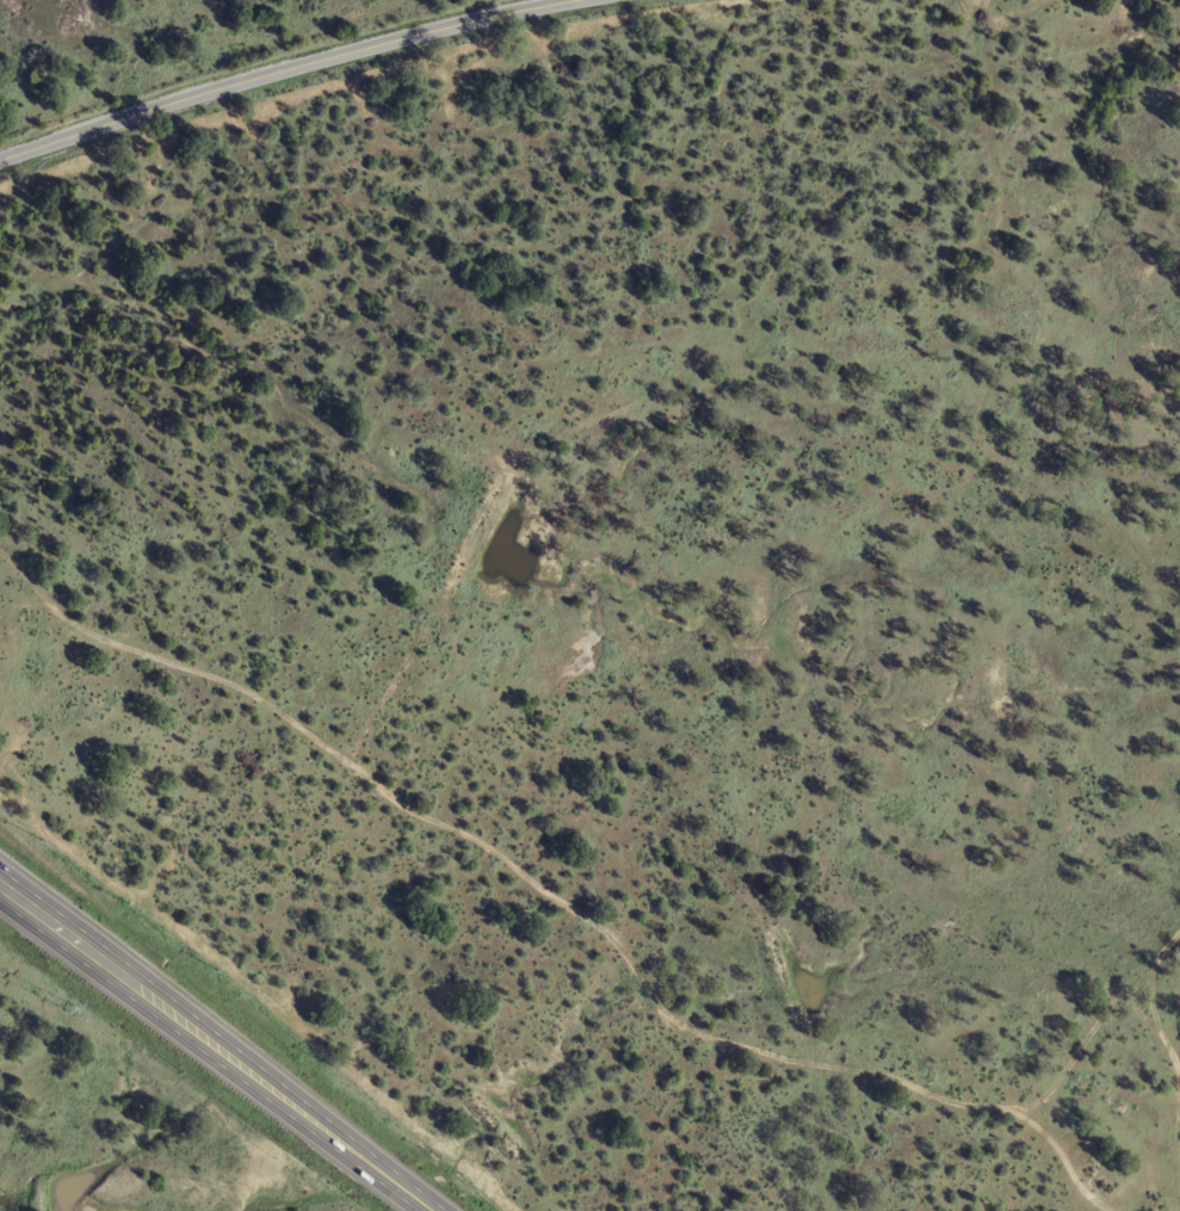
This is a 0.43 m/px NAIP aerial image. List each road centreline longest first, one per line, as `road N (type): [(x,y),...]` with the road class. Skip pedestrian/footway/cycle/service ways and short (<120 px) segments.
road 1 (residential): [(0,168),(427,35),(591,0)]
road 2 (secondary): [(422,1210),(0,899)]

